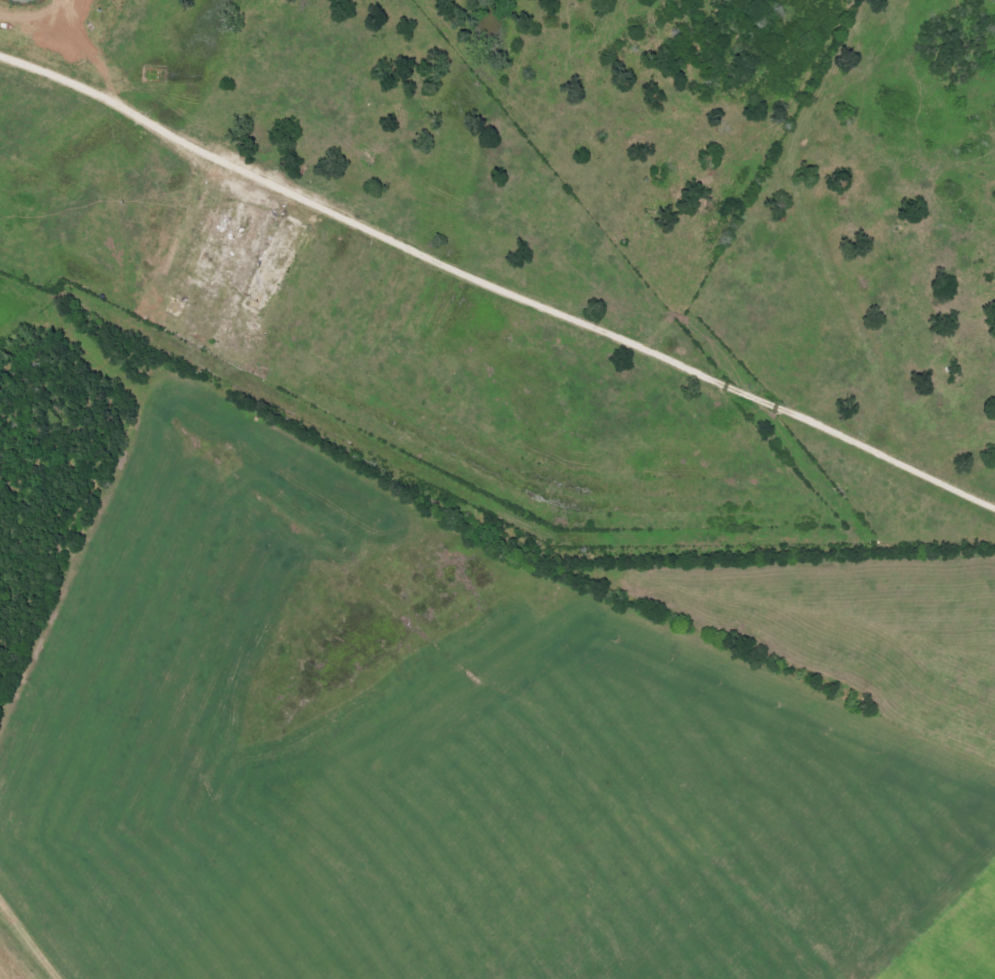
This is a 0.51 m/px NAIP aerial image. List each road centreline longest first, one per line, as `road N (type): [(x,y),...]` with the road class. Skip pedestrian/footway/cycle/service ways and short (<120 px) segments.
road 1 (track): [(994,507),(143,115),(0,57)]

